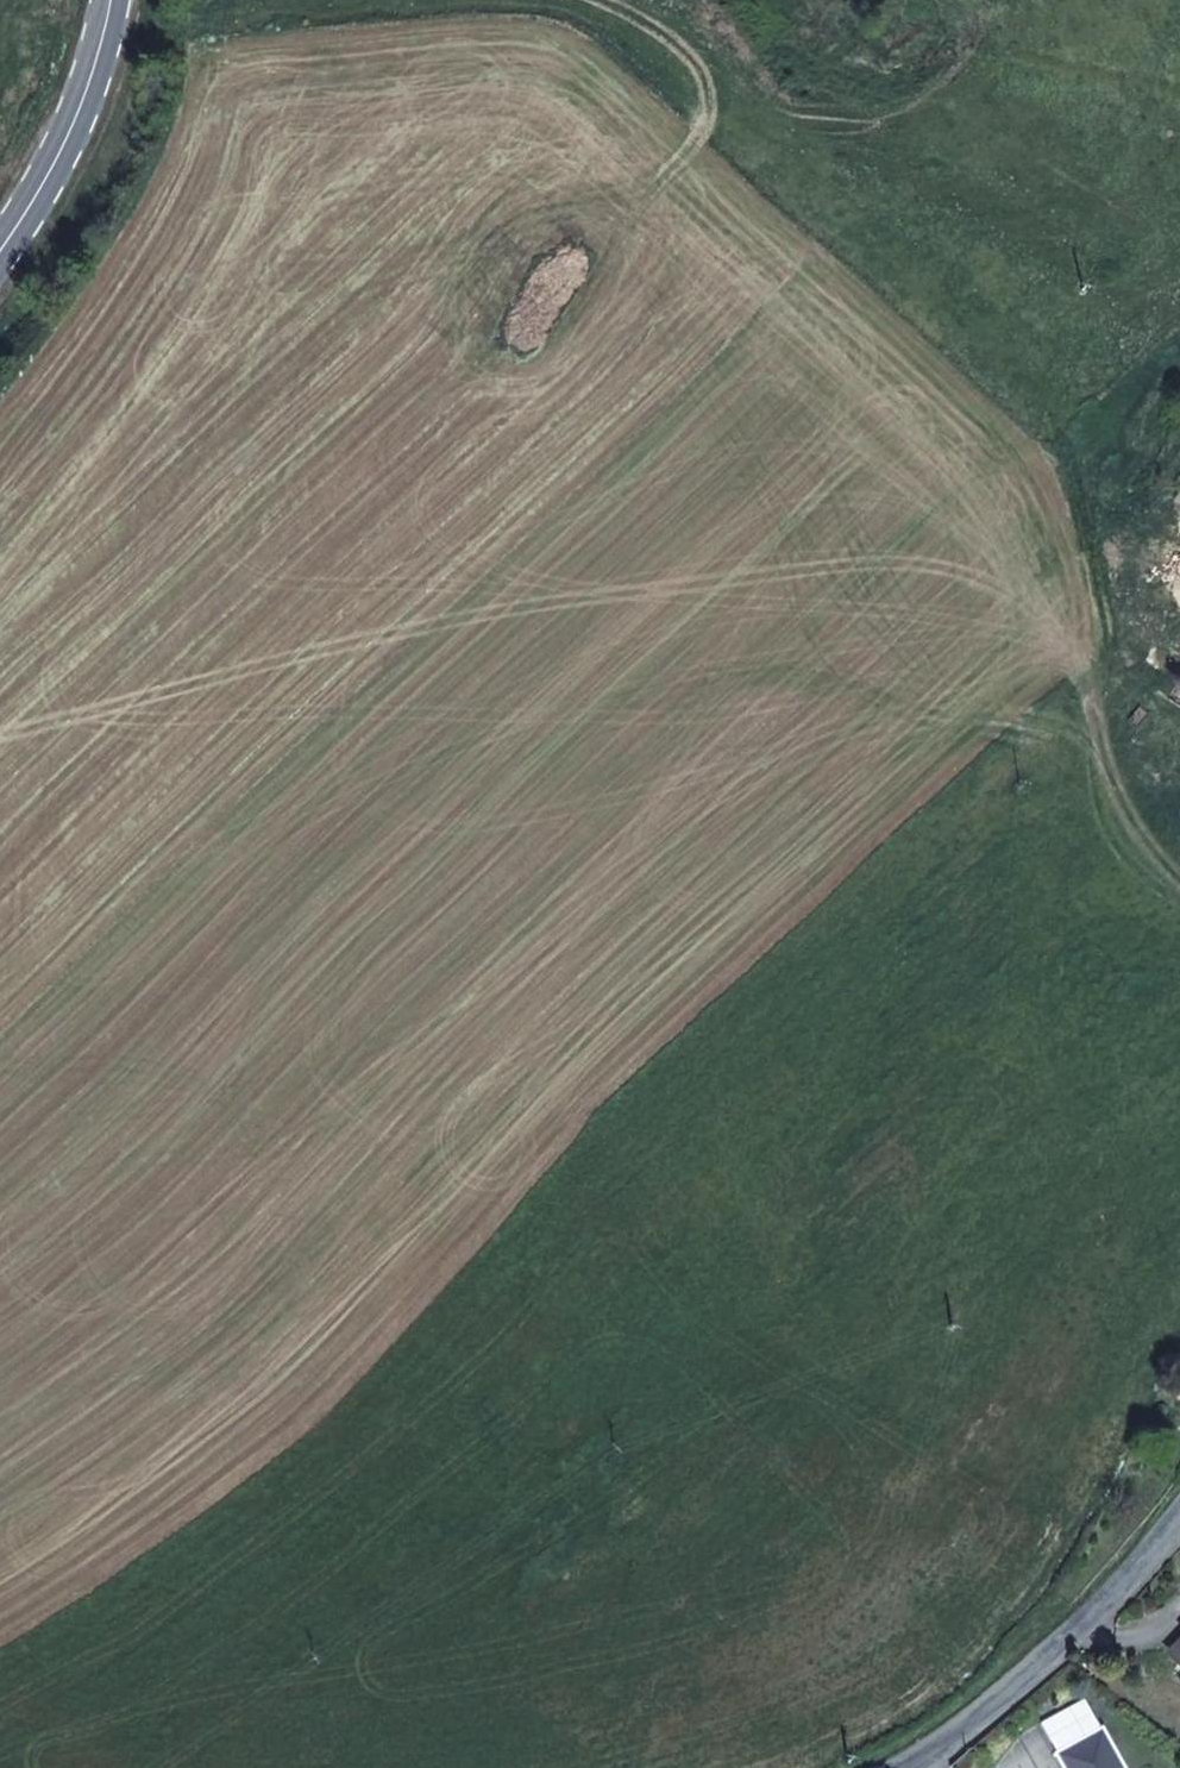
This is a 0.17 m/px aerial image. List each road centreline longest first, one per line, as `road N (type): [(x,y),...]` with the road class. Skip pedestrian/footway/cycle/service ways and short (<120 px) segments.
road 1 (unclassified): [(1179,1518),(1033,1686),(922,1767)]
road 2 (secondary): [(110,0),(96,67),(53,168),(0,249)]

